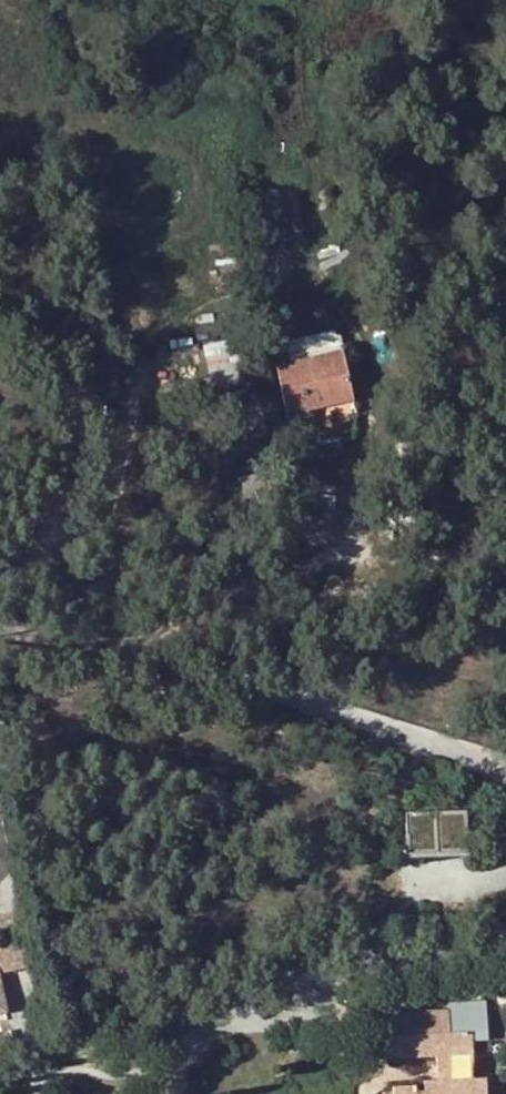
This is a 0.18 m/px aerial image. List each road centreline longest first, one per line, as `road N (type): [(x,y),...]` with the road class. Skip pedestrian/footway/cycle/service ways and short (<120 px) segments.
road 1 (residential): [(0,626),(167,662)]

